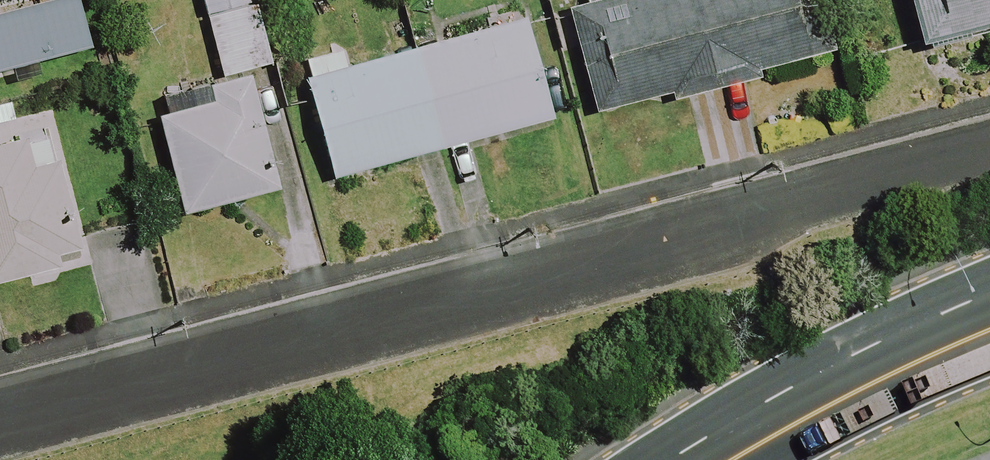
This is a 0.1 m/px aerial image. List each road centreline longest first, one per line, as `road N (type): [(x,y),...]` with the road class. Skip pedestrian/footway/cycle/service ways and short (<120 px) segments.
road 1 (residential): [(989,150),(0,415)]
road 2 (trunk): [(729,459),(989,329)]

